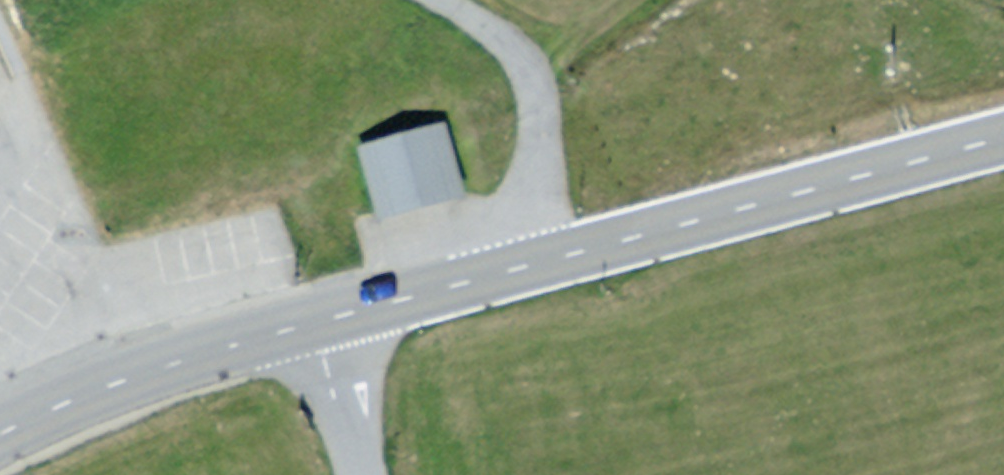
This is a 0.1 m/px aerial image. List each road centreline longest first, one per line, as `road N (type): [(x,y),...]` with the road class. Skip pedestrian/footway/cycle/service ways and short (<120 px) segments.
road 1 (primary): [(1003,129),(512,263)]
road 2 (primary): [(313,316),(49,402),(0,426)]
road 3 (residential): [(512,263),(548,123),(510,41),(440,0)]
road 4 (primary): [(512,263),(313,316)]
road 5 (unclassified): [(364,474),(313,316)]

